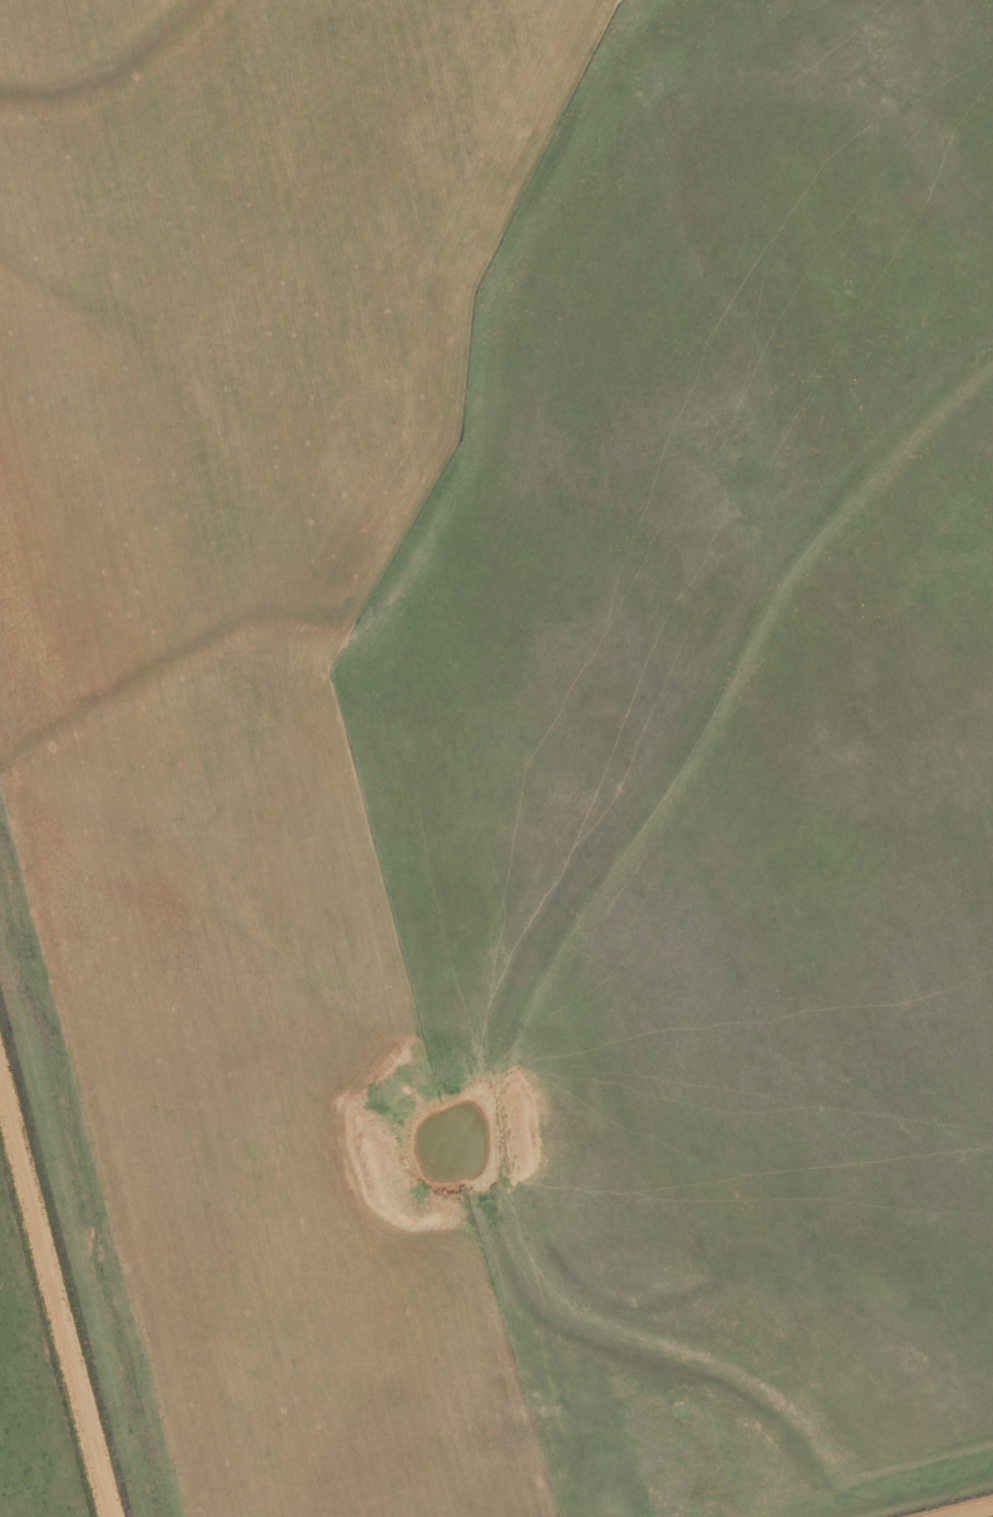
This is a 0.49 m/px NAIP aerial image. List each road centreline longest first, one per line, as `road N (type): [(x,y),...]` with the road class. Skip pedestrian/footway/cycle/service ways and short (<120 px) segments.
road 1 (residential): [(110,1516),(0,1076)]

